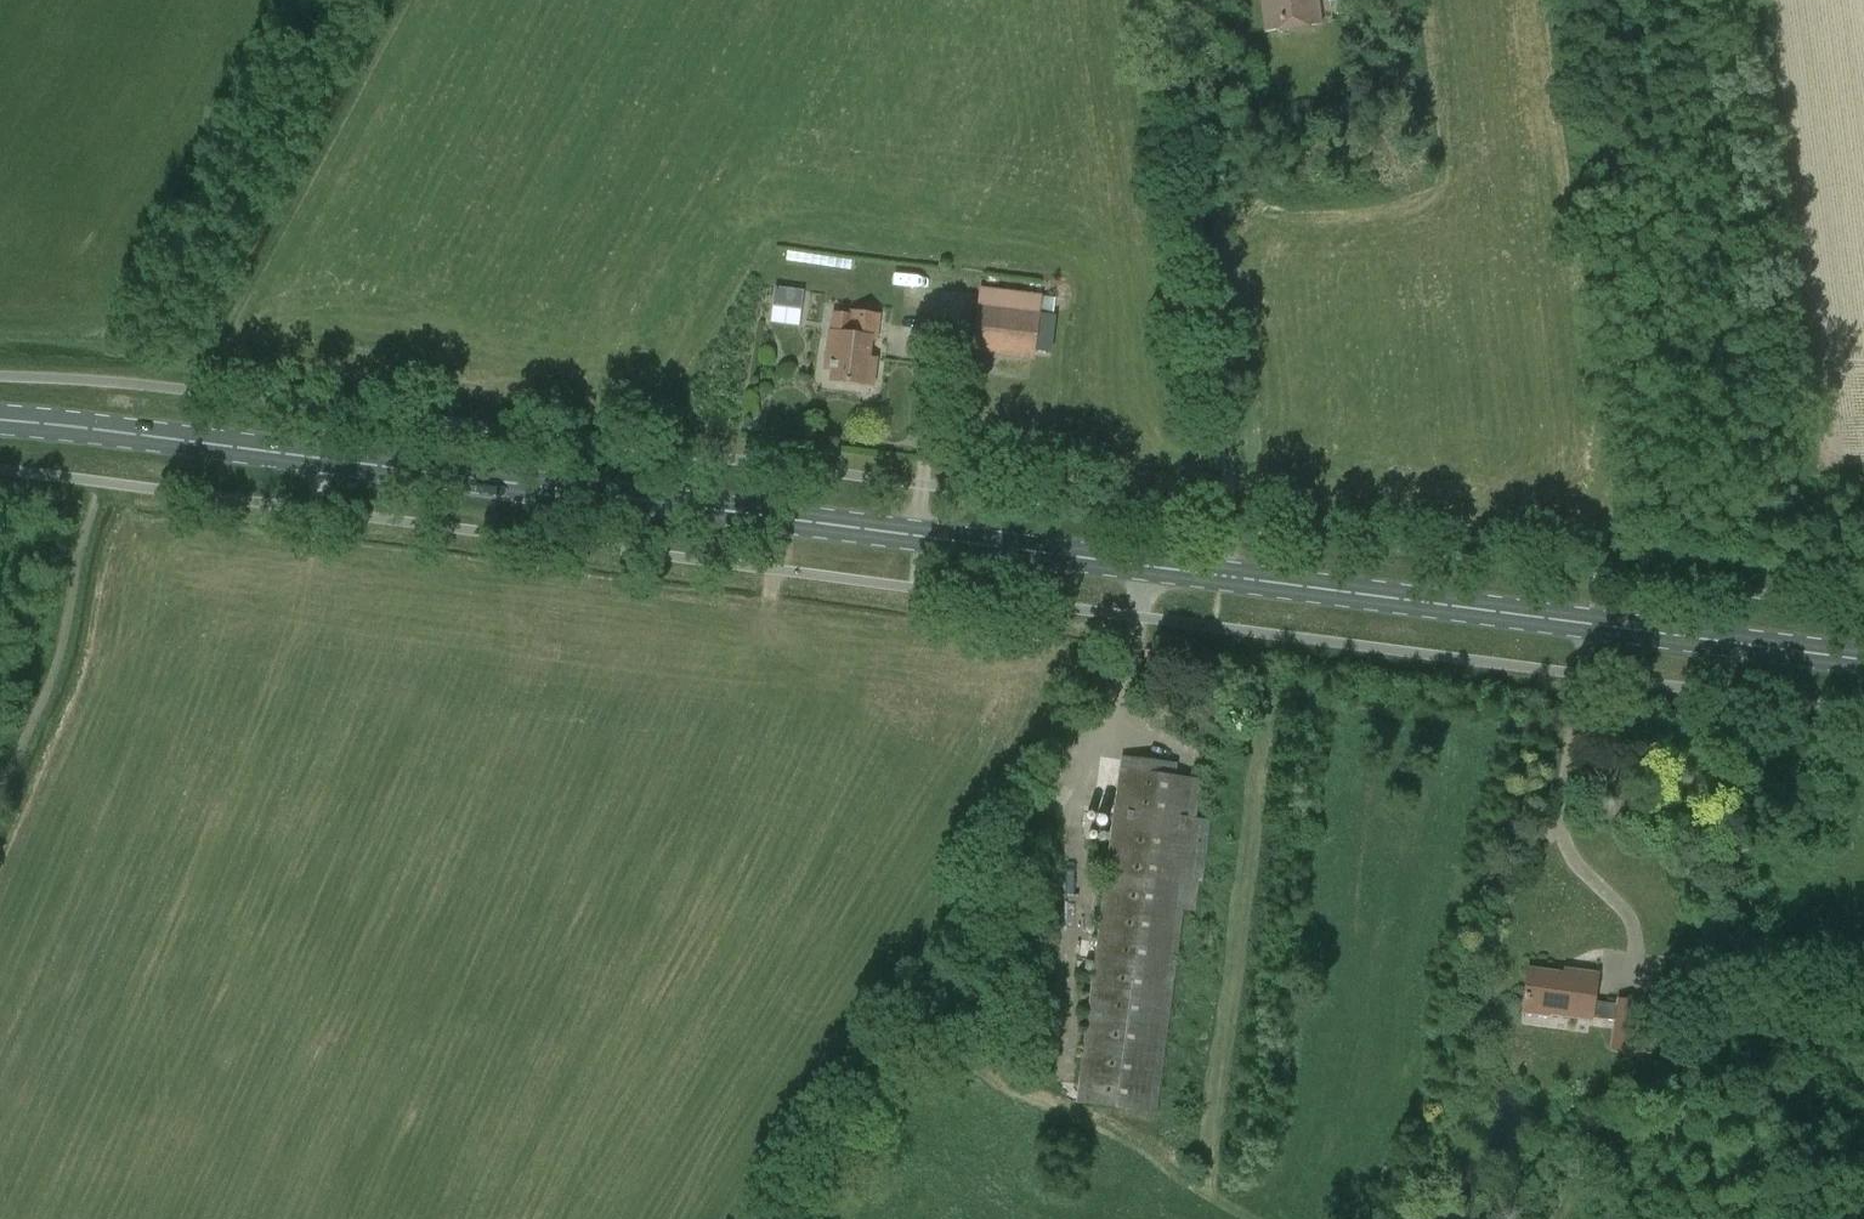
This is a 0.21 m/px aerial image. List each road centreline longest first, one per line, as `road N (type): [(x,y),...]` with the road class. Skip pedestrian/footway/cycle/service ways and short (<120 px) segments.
road 1 (primary): [(1863,659),(0,419)]
road 2 (track): [(790,1218),(1144,618),(1149,566)]
road 3 (track): [(1221,574),(1230,469),(1159,0)]

